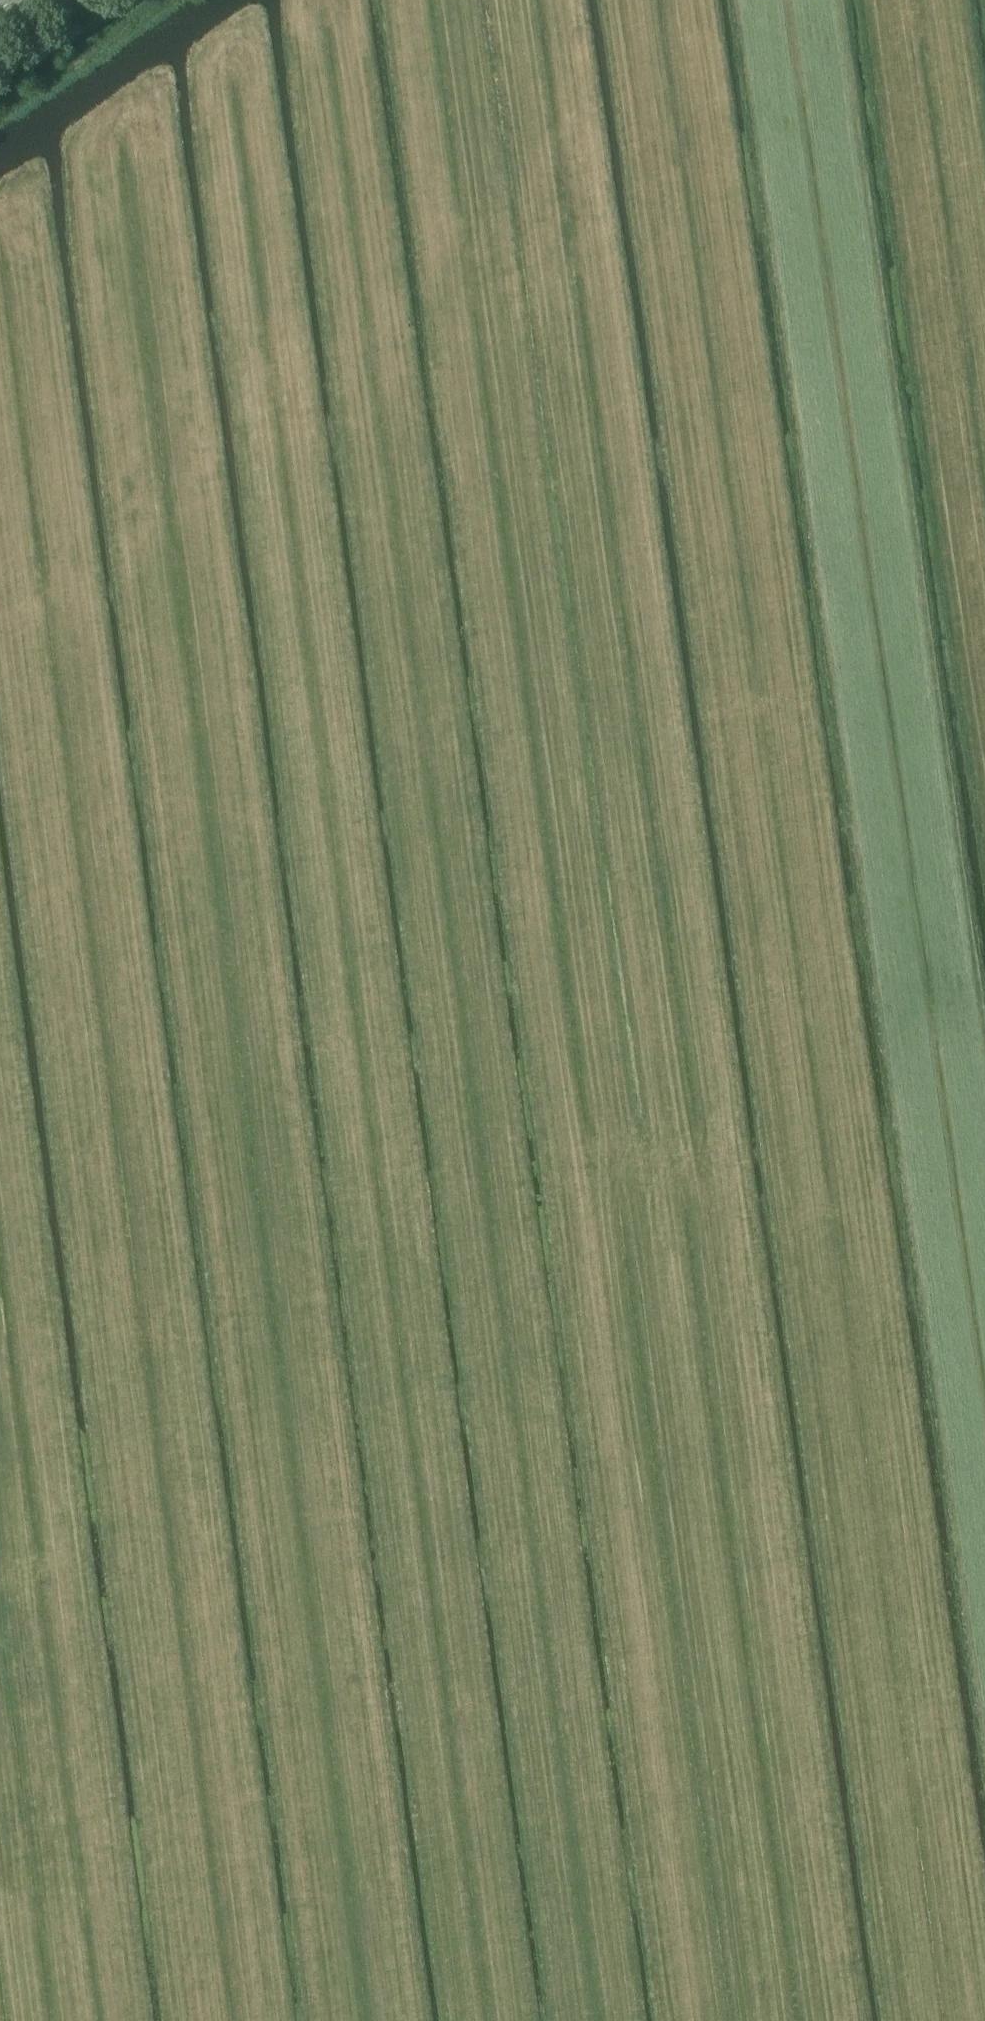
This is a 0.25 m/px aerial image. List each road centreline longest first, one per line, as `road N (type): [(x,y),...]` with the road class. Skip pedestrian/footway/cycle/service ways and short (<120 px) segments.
road 1 (track): [(0,120),(172,0)]

